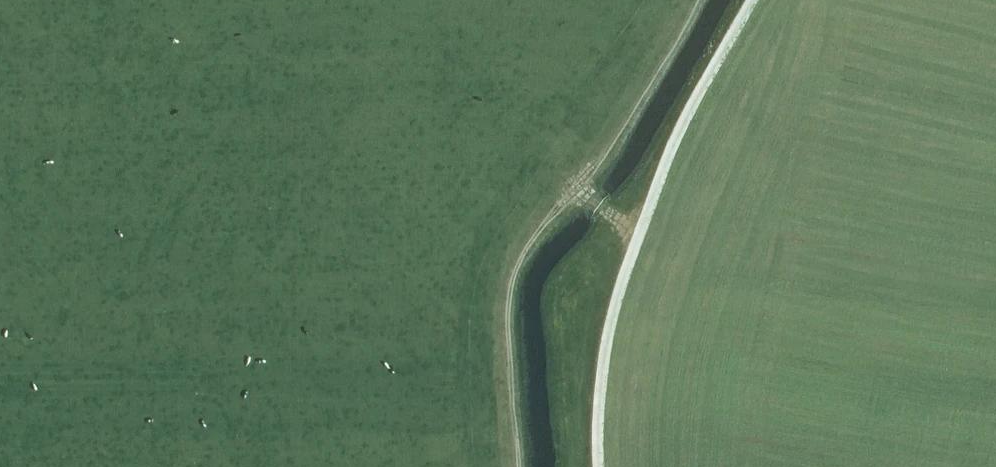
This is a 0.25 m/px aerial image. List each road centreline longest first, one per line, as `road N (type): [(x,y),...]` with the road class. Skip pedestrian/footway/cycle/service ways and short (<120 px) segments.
road 1 (track): [(752,0),(683,122),(620,290),(602,377),(599,466)]

